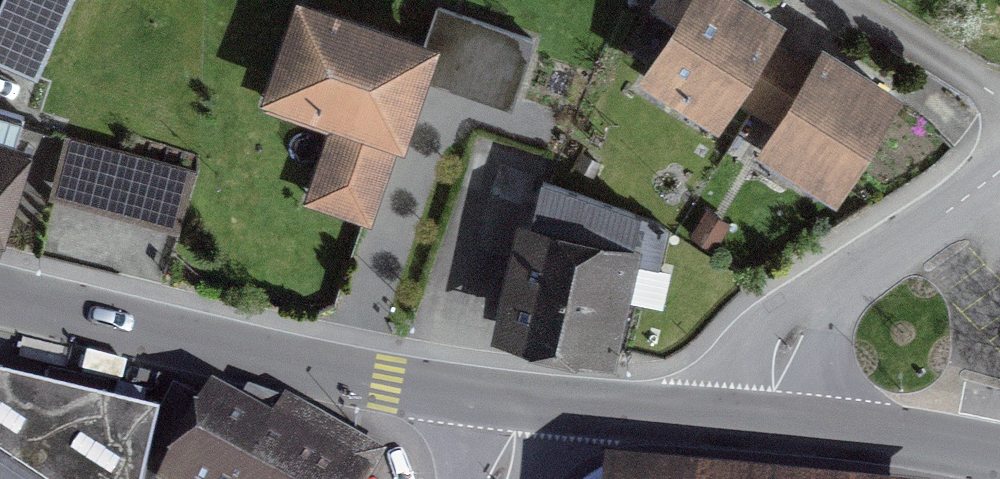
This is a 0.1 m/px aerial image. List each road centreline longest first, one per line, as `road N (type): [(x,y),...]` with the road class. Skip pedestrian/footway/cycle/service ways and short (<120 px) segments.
road 1 (secondary): [(544,400),(386,379),(0,296)]
road 2 (tertiary): [(772,420),(782,358),(808,318),(868,263),(999,169)]
road 3 (secondary): [(999,457),(772,420)]
road 4 (secondary): [(772,420),(544,400)]

